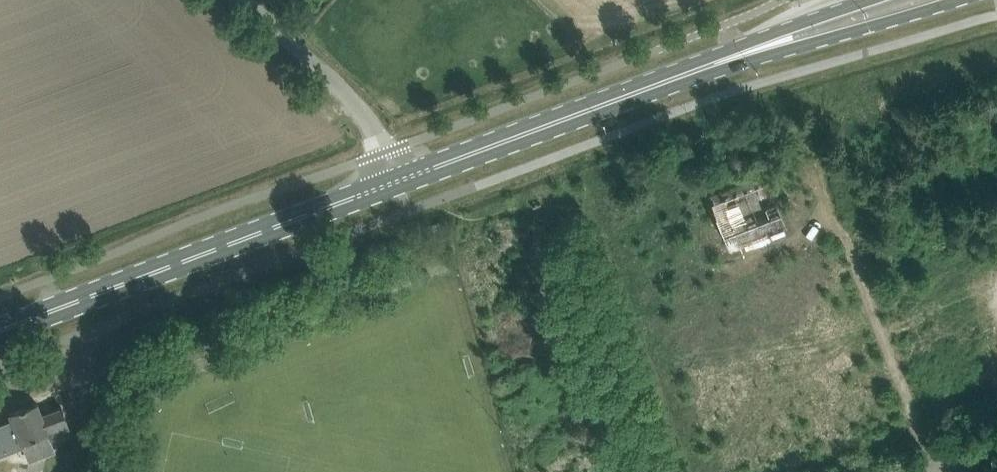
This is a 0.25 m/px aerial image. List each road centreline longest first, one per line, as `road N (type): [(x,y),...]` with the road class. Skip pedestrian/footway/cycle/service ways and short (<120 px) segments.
road 1 (primary): [(0,329),(399,179)]
road 2 (primary): [(399,179),(751,49)]
road 3 (track): [(942,469),(829,182)]
road 4 (unclassified): [(248,0),(363,111),(391,148),(399,179)]
road 5 (primary): [(751,49),(952,0)]
road 6 (primary): [(869,0),(751,49)]

